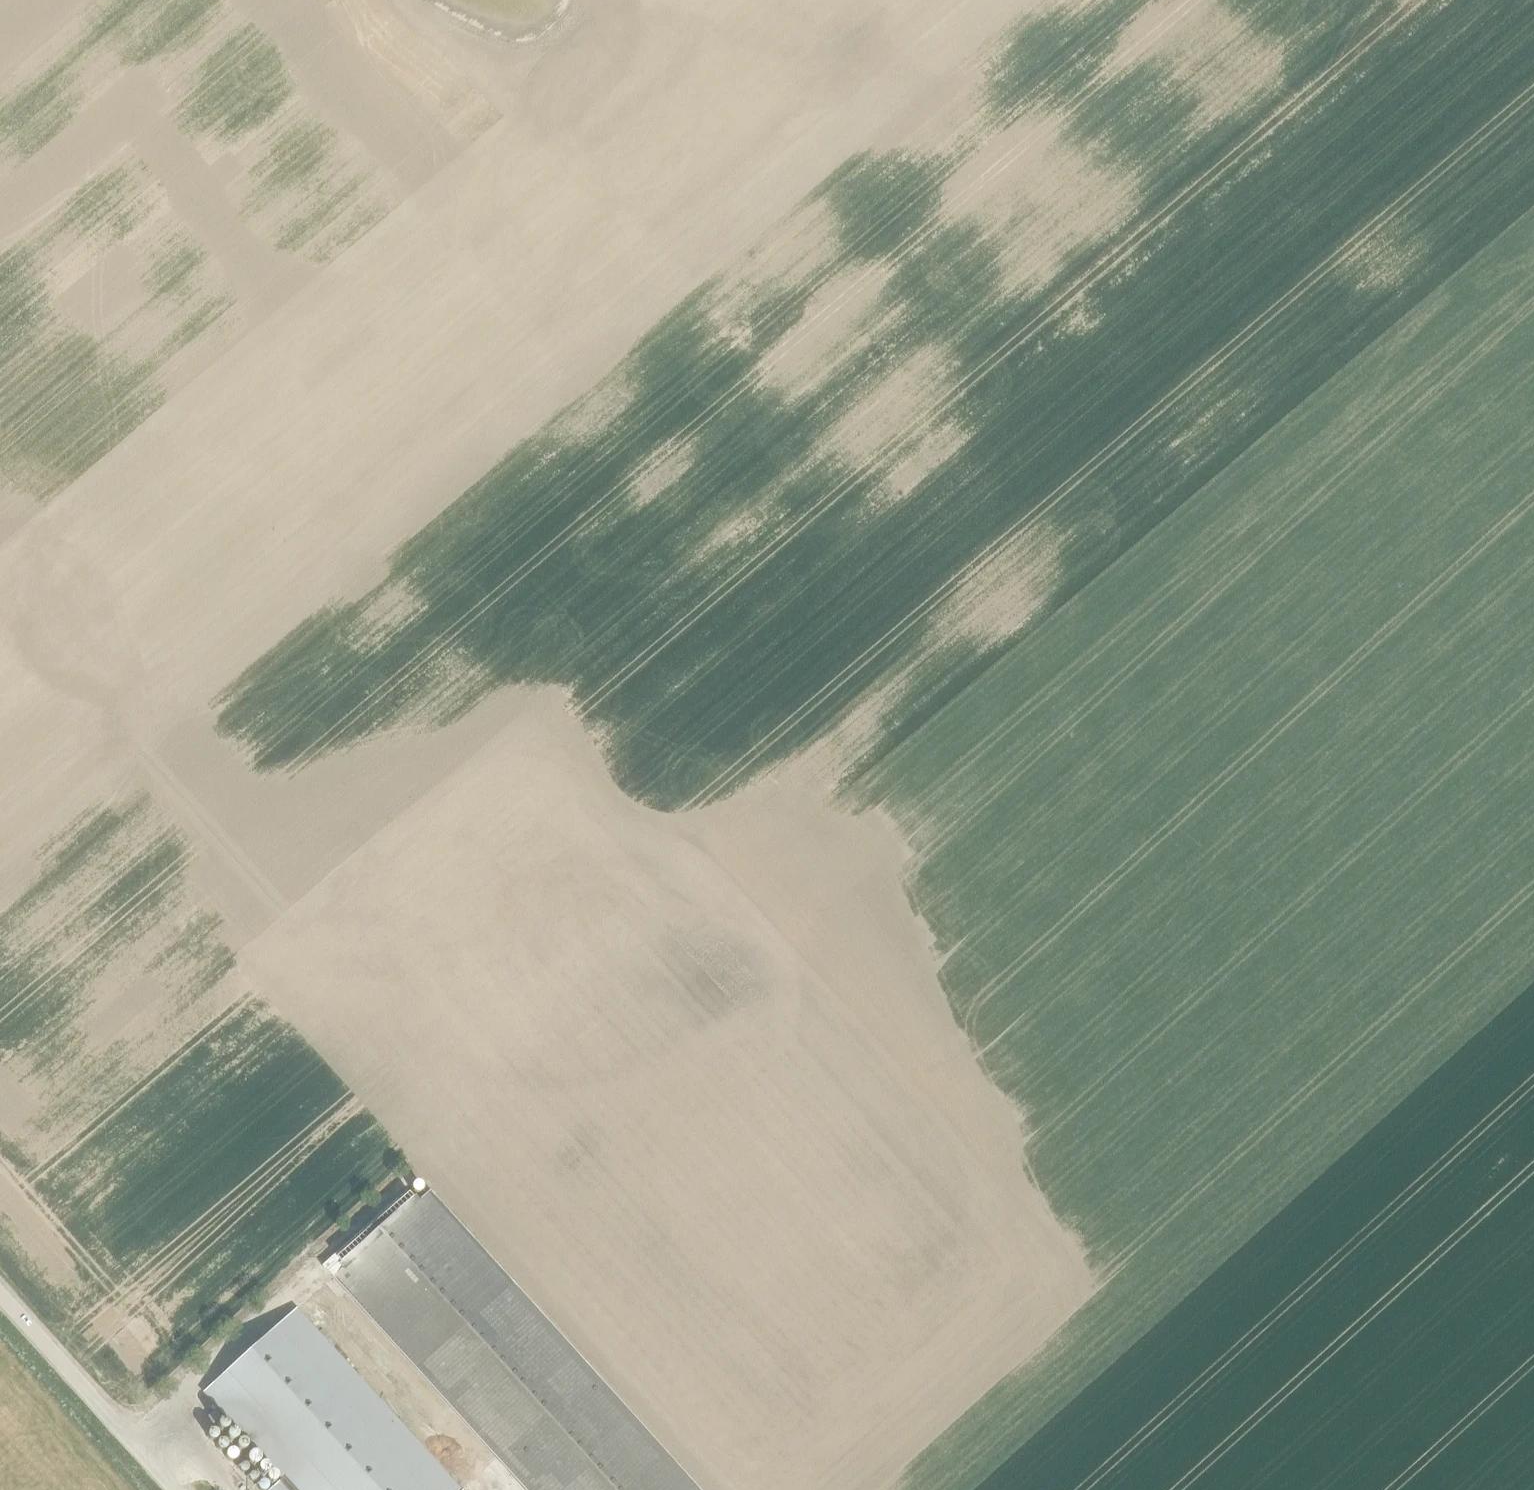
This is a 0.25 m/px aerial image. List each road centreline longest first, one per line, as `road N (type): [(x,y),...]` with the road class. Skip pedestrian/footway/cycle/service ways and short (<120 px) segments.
road 1 (tertiary): [(173,1489),(0,1297)]

